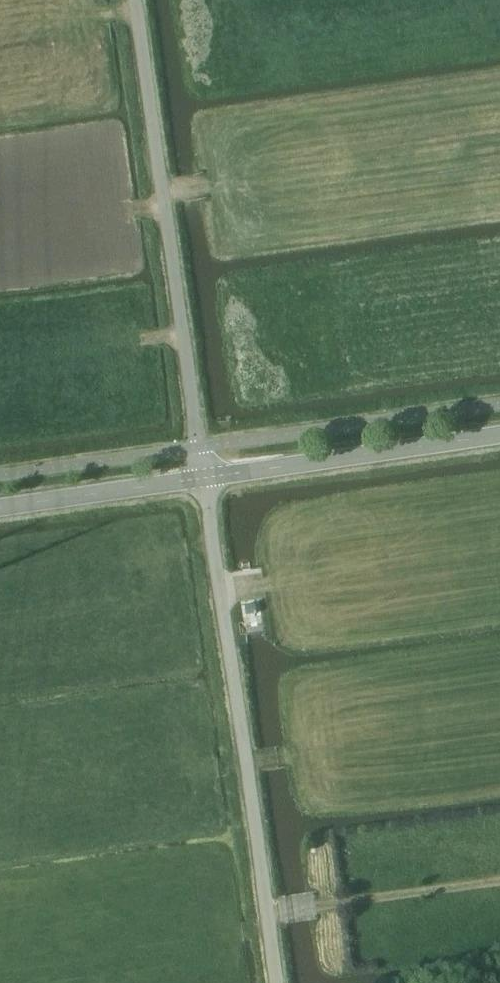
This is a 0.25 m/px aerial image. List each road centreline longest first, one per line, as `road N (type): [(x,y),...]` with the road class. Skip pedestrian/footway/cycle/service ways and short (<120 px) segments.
road 1 (unclassified): [(277,982),(203,475)]
road 2 (unclassified): [(203,475),(133,0)]
road 3 (tertiary): [(203,475),(499,433)]
road 4 (track): [(267,915),(499,882)]
road 5 (tertiary): [(0,505),(203,475)]

